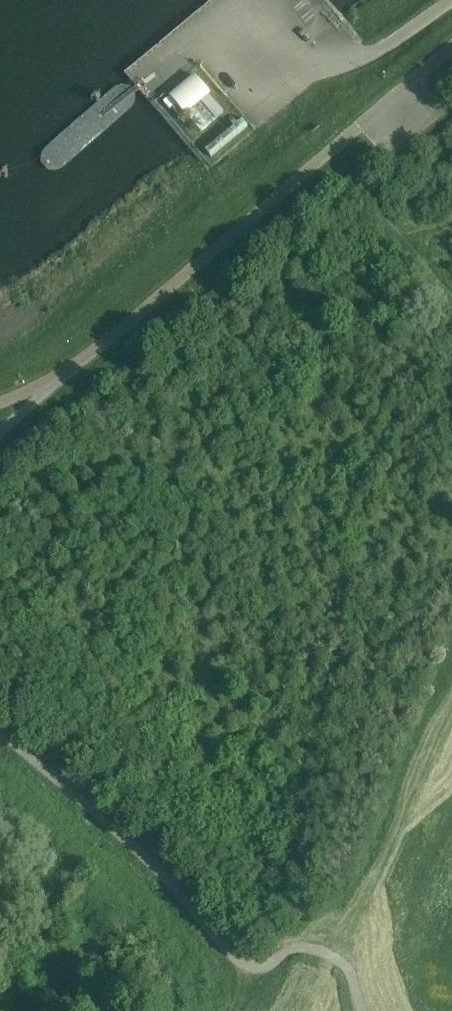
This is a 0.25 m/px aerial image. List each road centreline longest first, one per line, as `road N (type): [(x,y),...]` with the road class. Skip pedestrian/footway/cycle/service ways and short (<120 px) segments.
road 1 (unclassified): [(0,404),(95,351),(451,46)]
road 2 (track): [(326,952),(296,948),(264,967),(236,960),(149,863),(0,732)]
road 3 (track): [(451,655),(326,952)]
road 4 (track): [(451,289),(329,153)]

